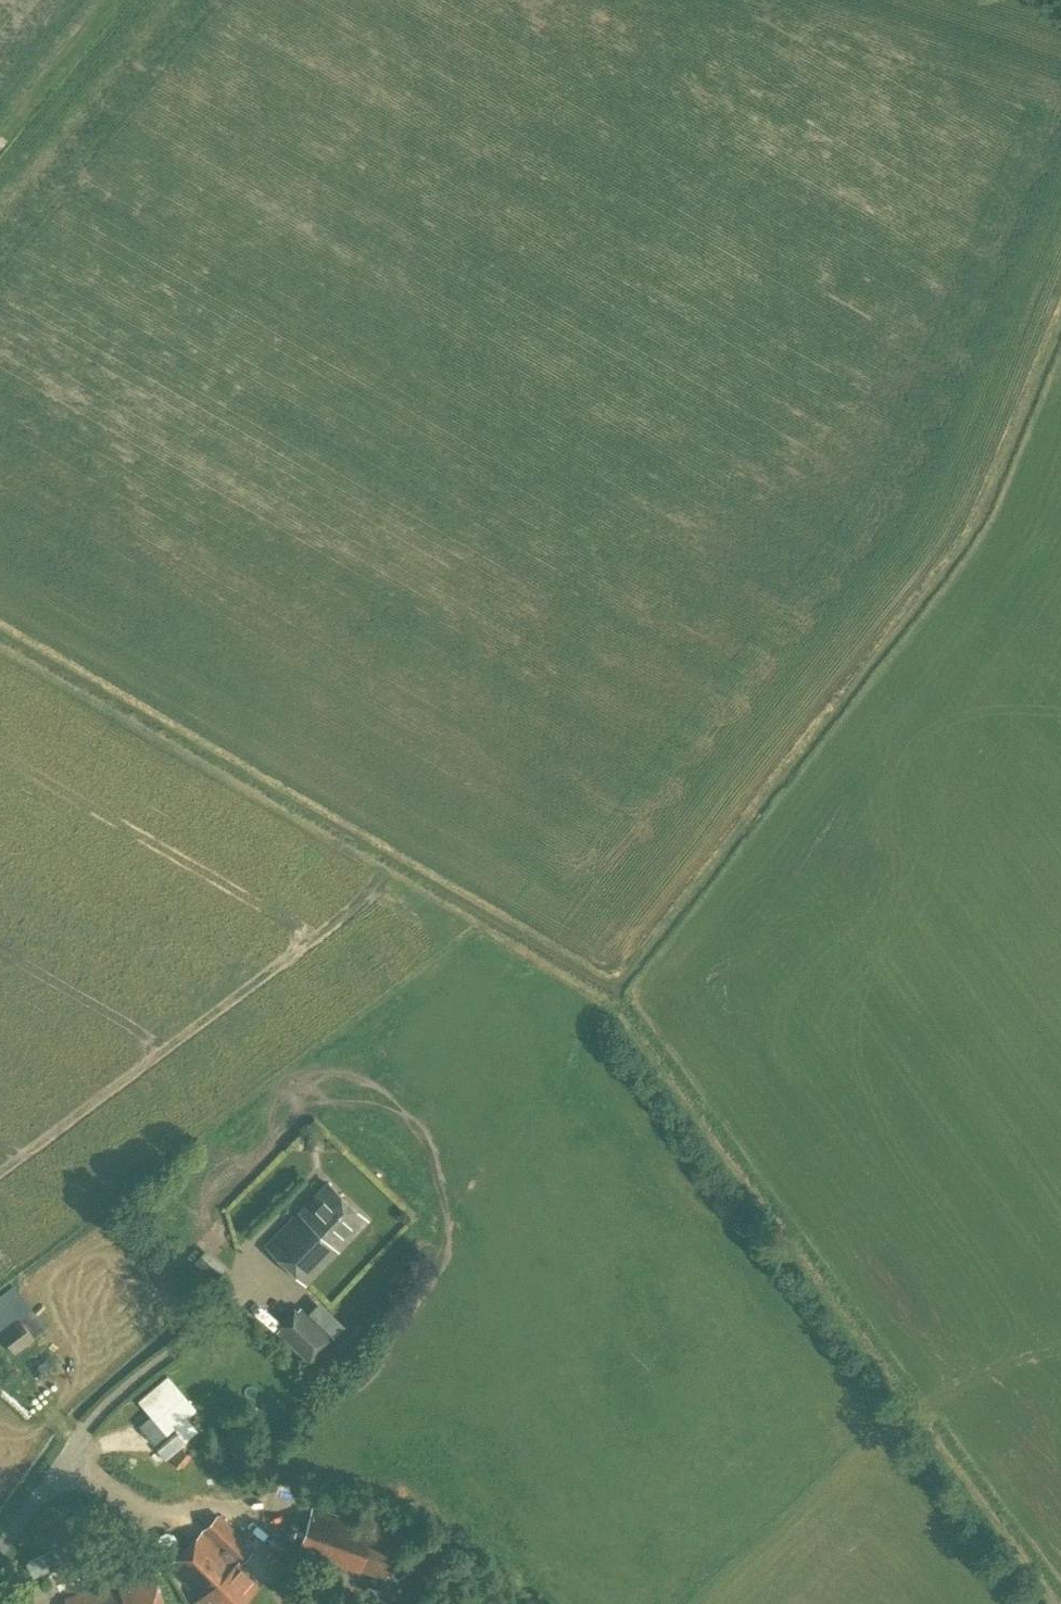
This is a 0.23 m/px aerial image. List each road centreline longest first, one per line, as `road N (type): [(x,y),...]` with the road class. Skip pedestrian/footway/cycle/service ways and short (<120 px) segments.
road 1 (unclassified): [(0,1550),(75,1443)]

